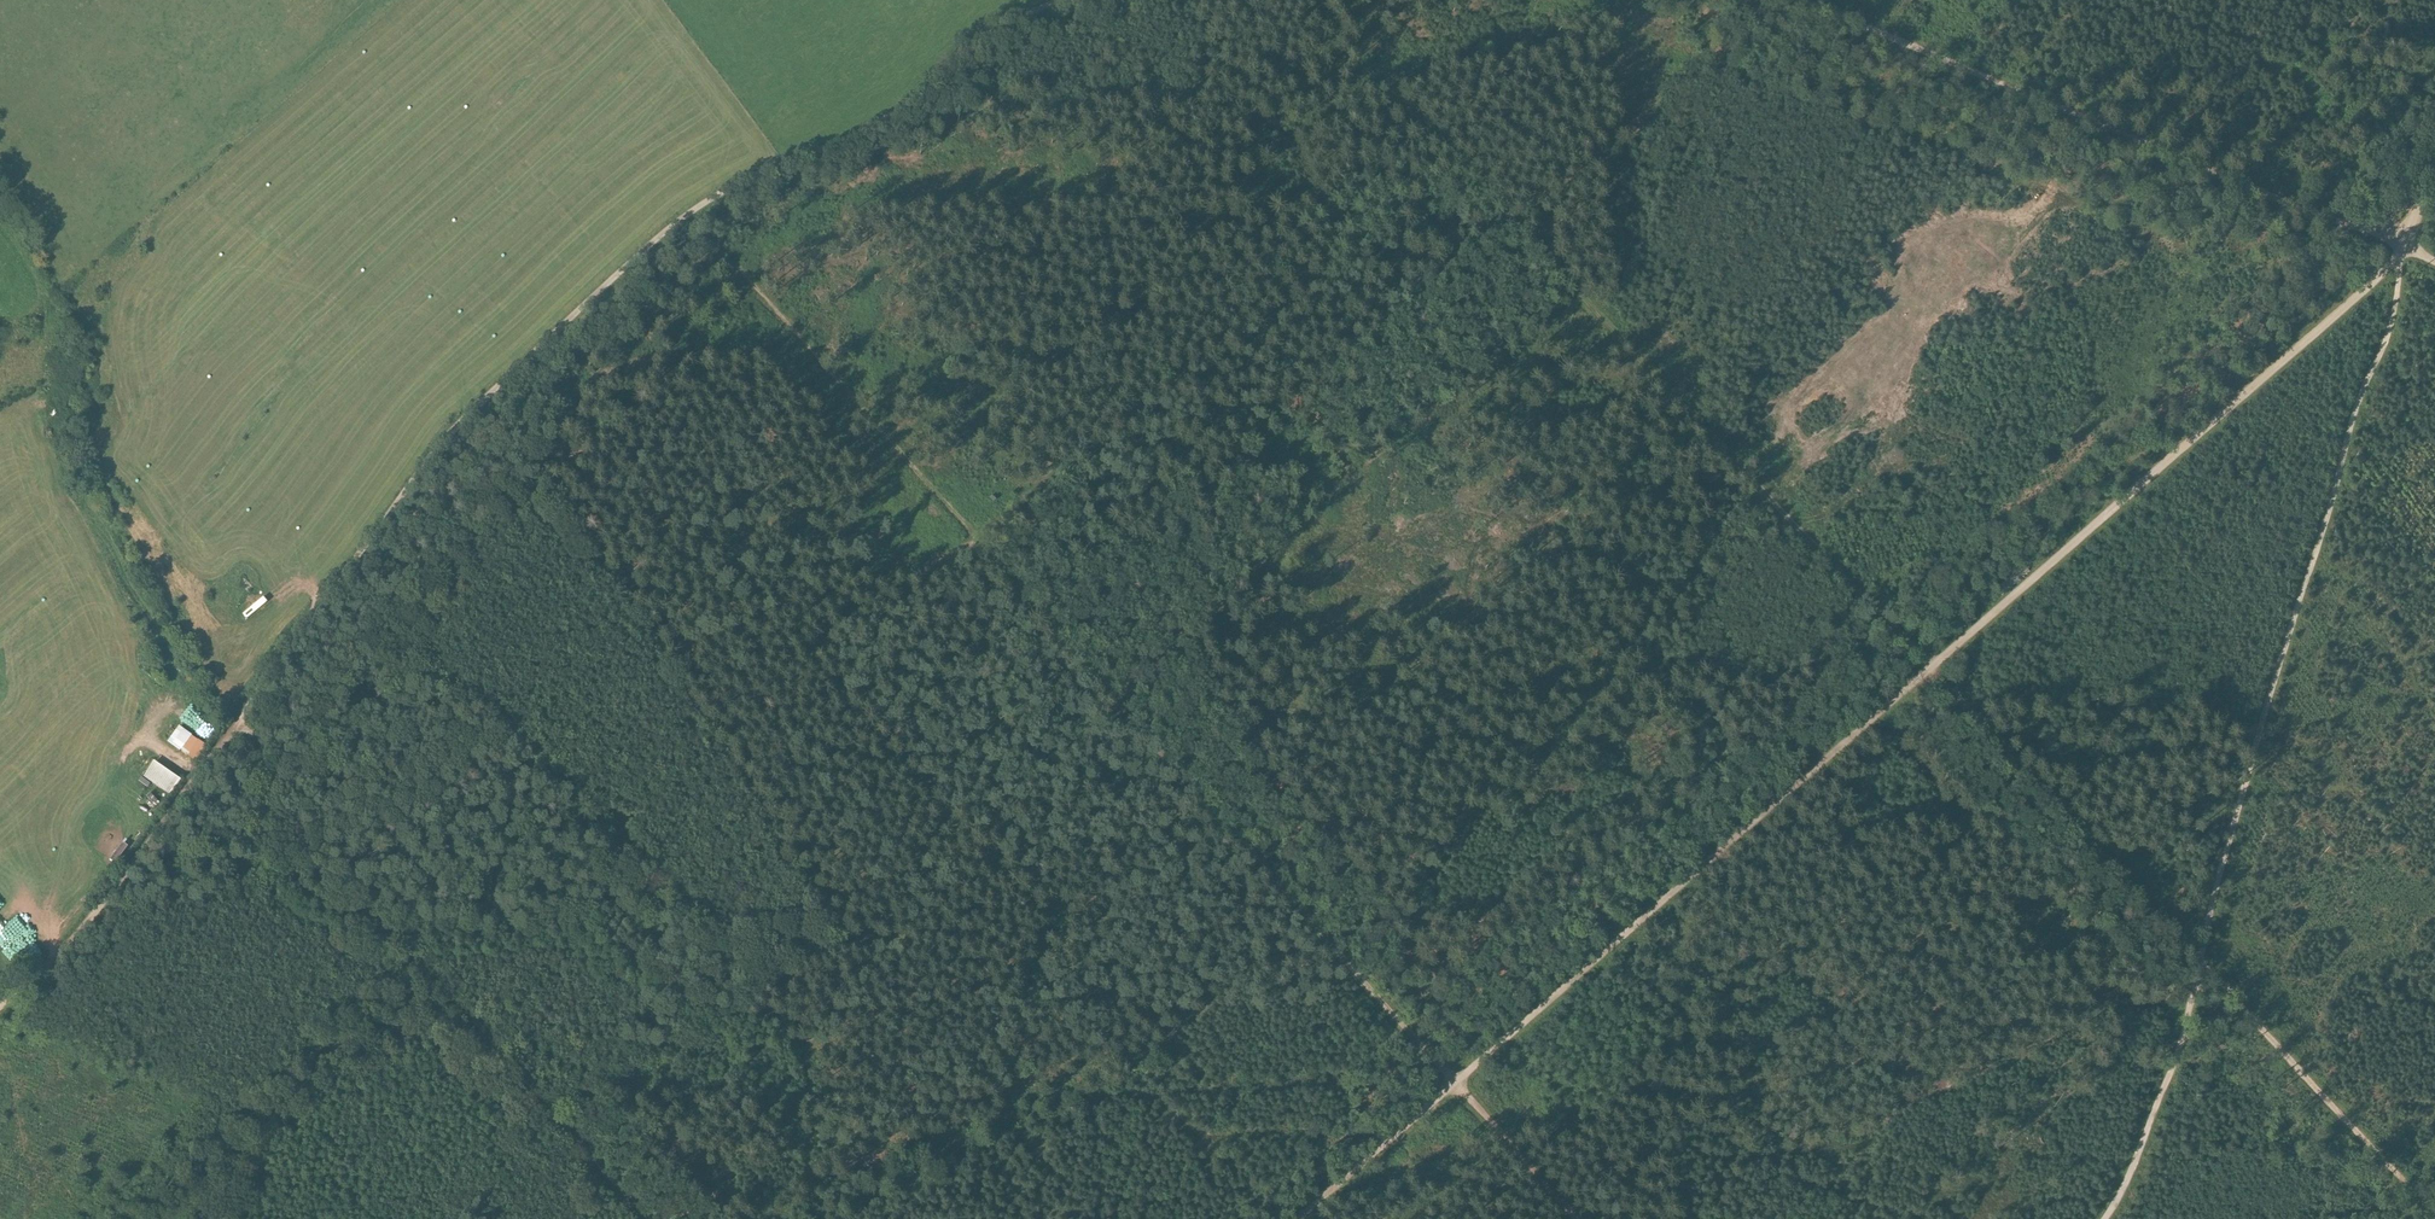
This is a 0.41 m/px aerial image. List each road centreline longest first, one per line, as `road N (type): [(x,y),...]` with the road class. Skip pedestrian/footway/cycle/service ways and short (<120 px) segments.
road 1 (track): [(1394,81),(1511,219),(2434,1211)]
road 2 (track): [(1298,1218),(2406,245)]
road 3 (track): [(0,999),(75,934),(397,496),(537,346),(691,205),(861,126),(1050,0)]
road 4 (track): [(747,269),(1575,1218)]
road 5 (track): [(2406,245),(2393,322),(2360,384),(2191,1014),(2103,1218)]
road 6 (track): [(644,1218),(393,928),(371,912),(323,899),(297,879),(275,774),(262,747),(232,723)]
road 7 (track): [(1802,0),(2406,245)]

